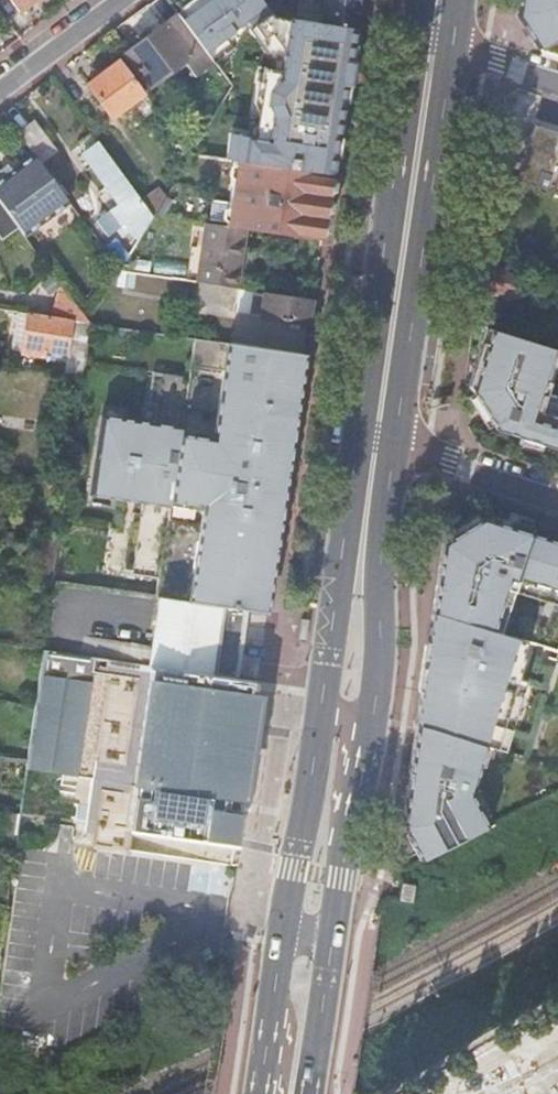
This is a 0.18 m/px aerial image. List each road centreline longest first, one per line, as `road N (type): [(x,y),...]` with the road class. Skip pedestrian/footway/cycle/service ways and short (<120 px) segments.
road 1 (primary): [(375,446),(332,615),(256,1093)]
road 2 (primary): [(308,1093),(375,619),(375,446)]
road 3 (primary): [(430,41),(375,446)]
road 4 (residential): [(375,446),(557,502)]
road 5 (residential): [(0,83),(109,0)]
road 6 (residential): [(430,41),(557,81)]
road 7 (residential): [(451,1093),(557,1036)]

